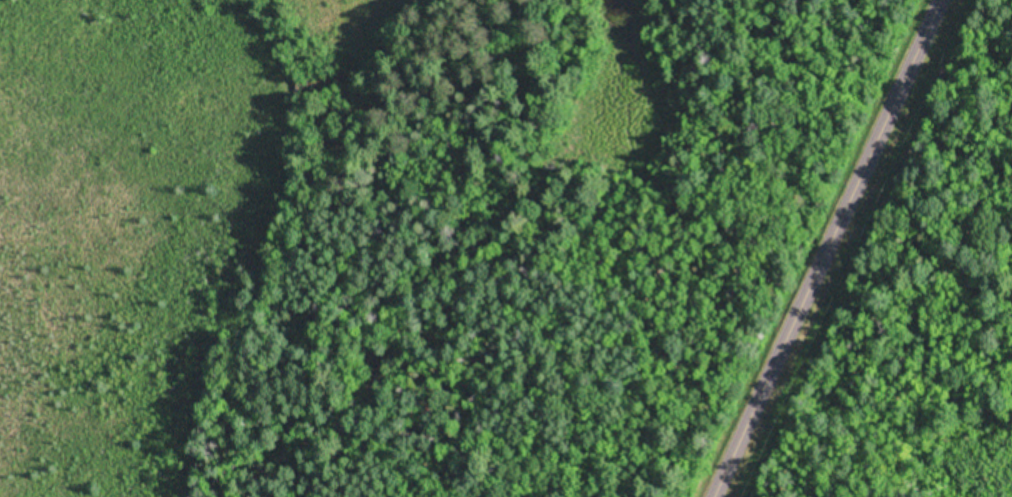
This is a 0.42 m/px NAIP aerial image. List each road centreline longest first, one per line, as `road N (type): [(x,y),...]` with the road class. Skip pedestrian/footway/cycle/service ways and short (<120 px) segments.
road 1 (residential): [(716,496),(943,0)]

